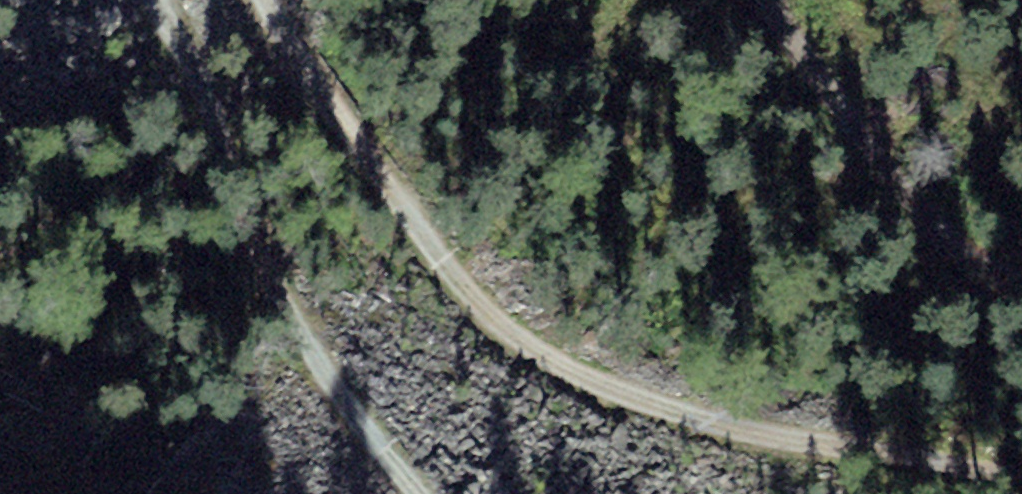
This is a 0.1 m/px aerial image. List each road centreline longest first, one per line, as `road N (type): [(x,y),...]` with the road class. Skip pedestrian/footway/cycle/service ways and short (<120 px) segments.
road 1 (track): [(1021,475),(686,414),(530,348),(454,274),(266,0)]
road 2 (track): [(152,0),(306,354),(427,493)]
road 3 (track): [(771,0),(911,211),(952,252),(1021,278)]

